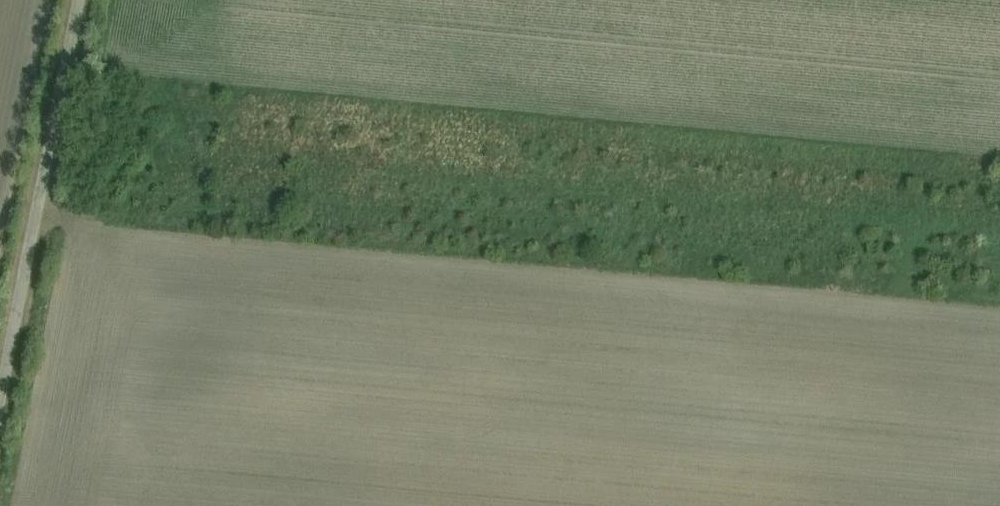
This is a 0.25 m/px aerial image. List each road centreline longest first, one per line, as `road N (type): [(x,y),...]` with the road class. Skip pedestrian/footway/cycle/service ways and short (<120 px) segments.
road 1 (unclassified): [(0,374),(76,0)]

